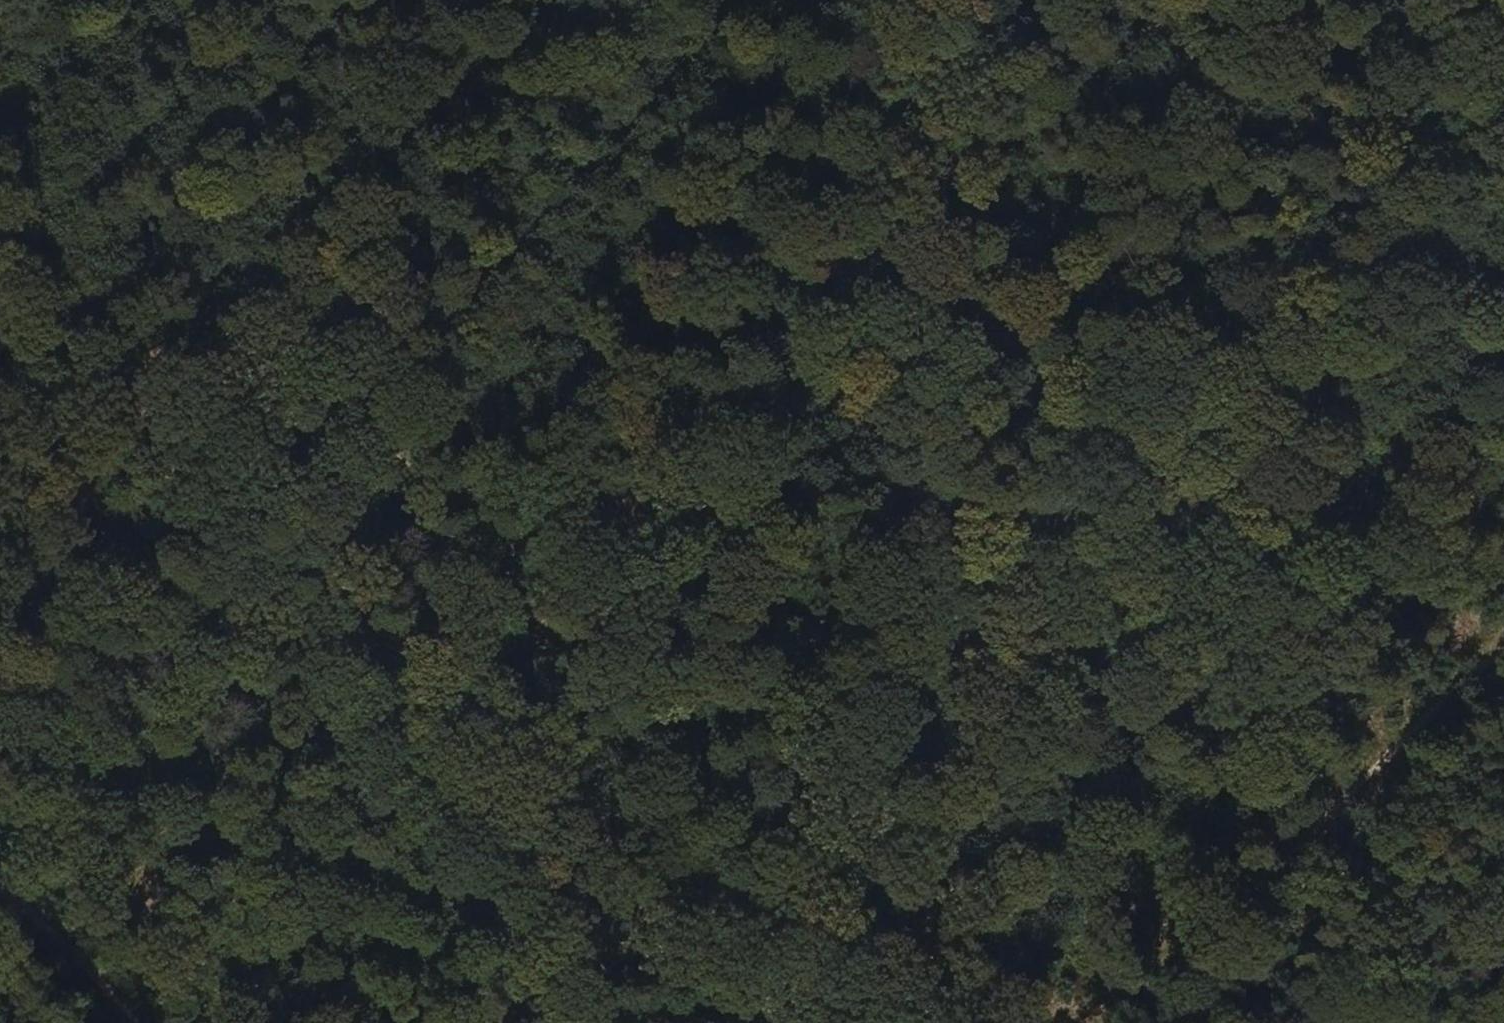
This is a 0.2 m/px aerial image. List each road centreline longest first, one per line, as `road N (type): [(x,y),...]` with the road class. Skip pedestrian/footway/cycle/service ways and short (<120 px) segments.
road 1 (track): [(1503,639),(1114,1022)]
road 2 (track): [(0,873),(146,1022)]

